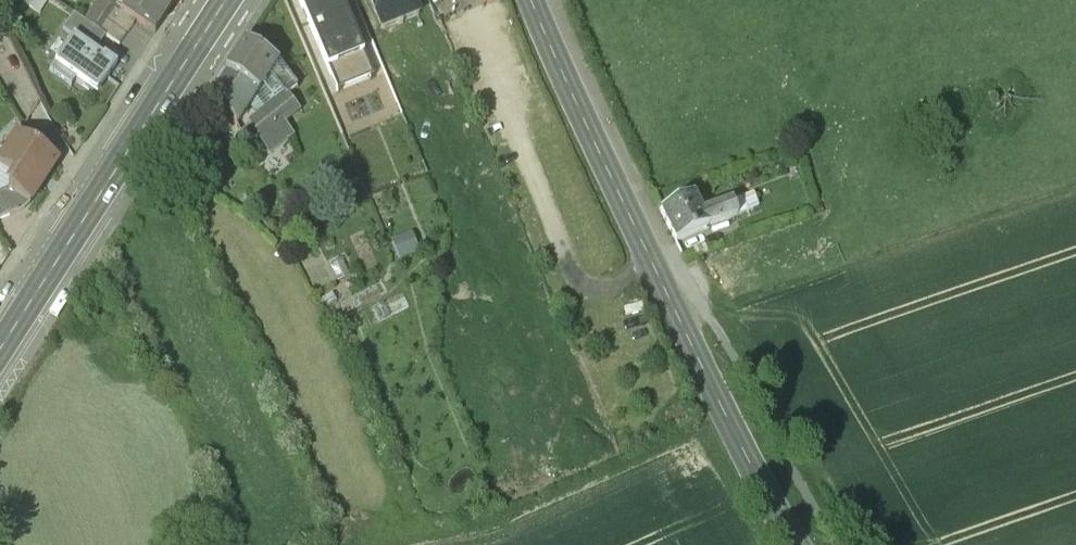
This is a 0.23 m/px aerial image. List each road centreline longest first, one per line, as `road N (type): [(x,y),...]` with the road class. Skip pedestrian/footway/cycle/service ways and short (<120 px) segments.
road 1 (secondary): [(532,0),(578,111),(794,544)]
road 2 (secondary): [(0,354),(231,0)]

